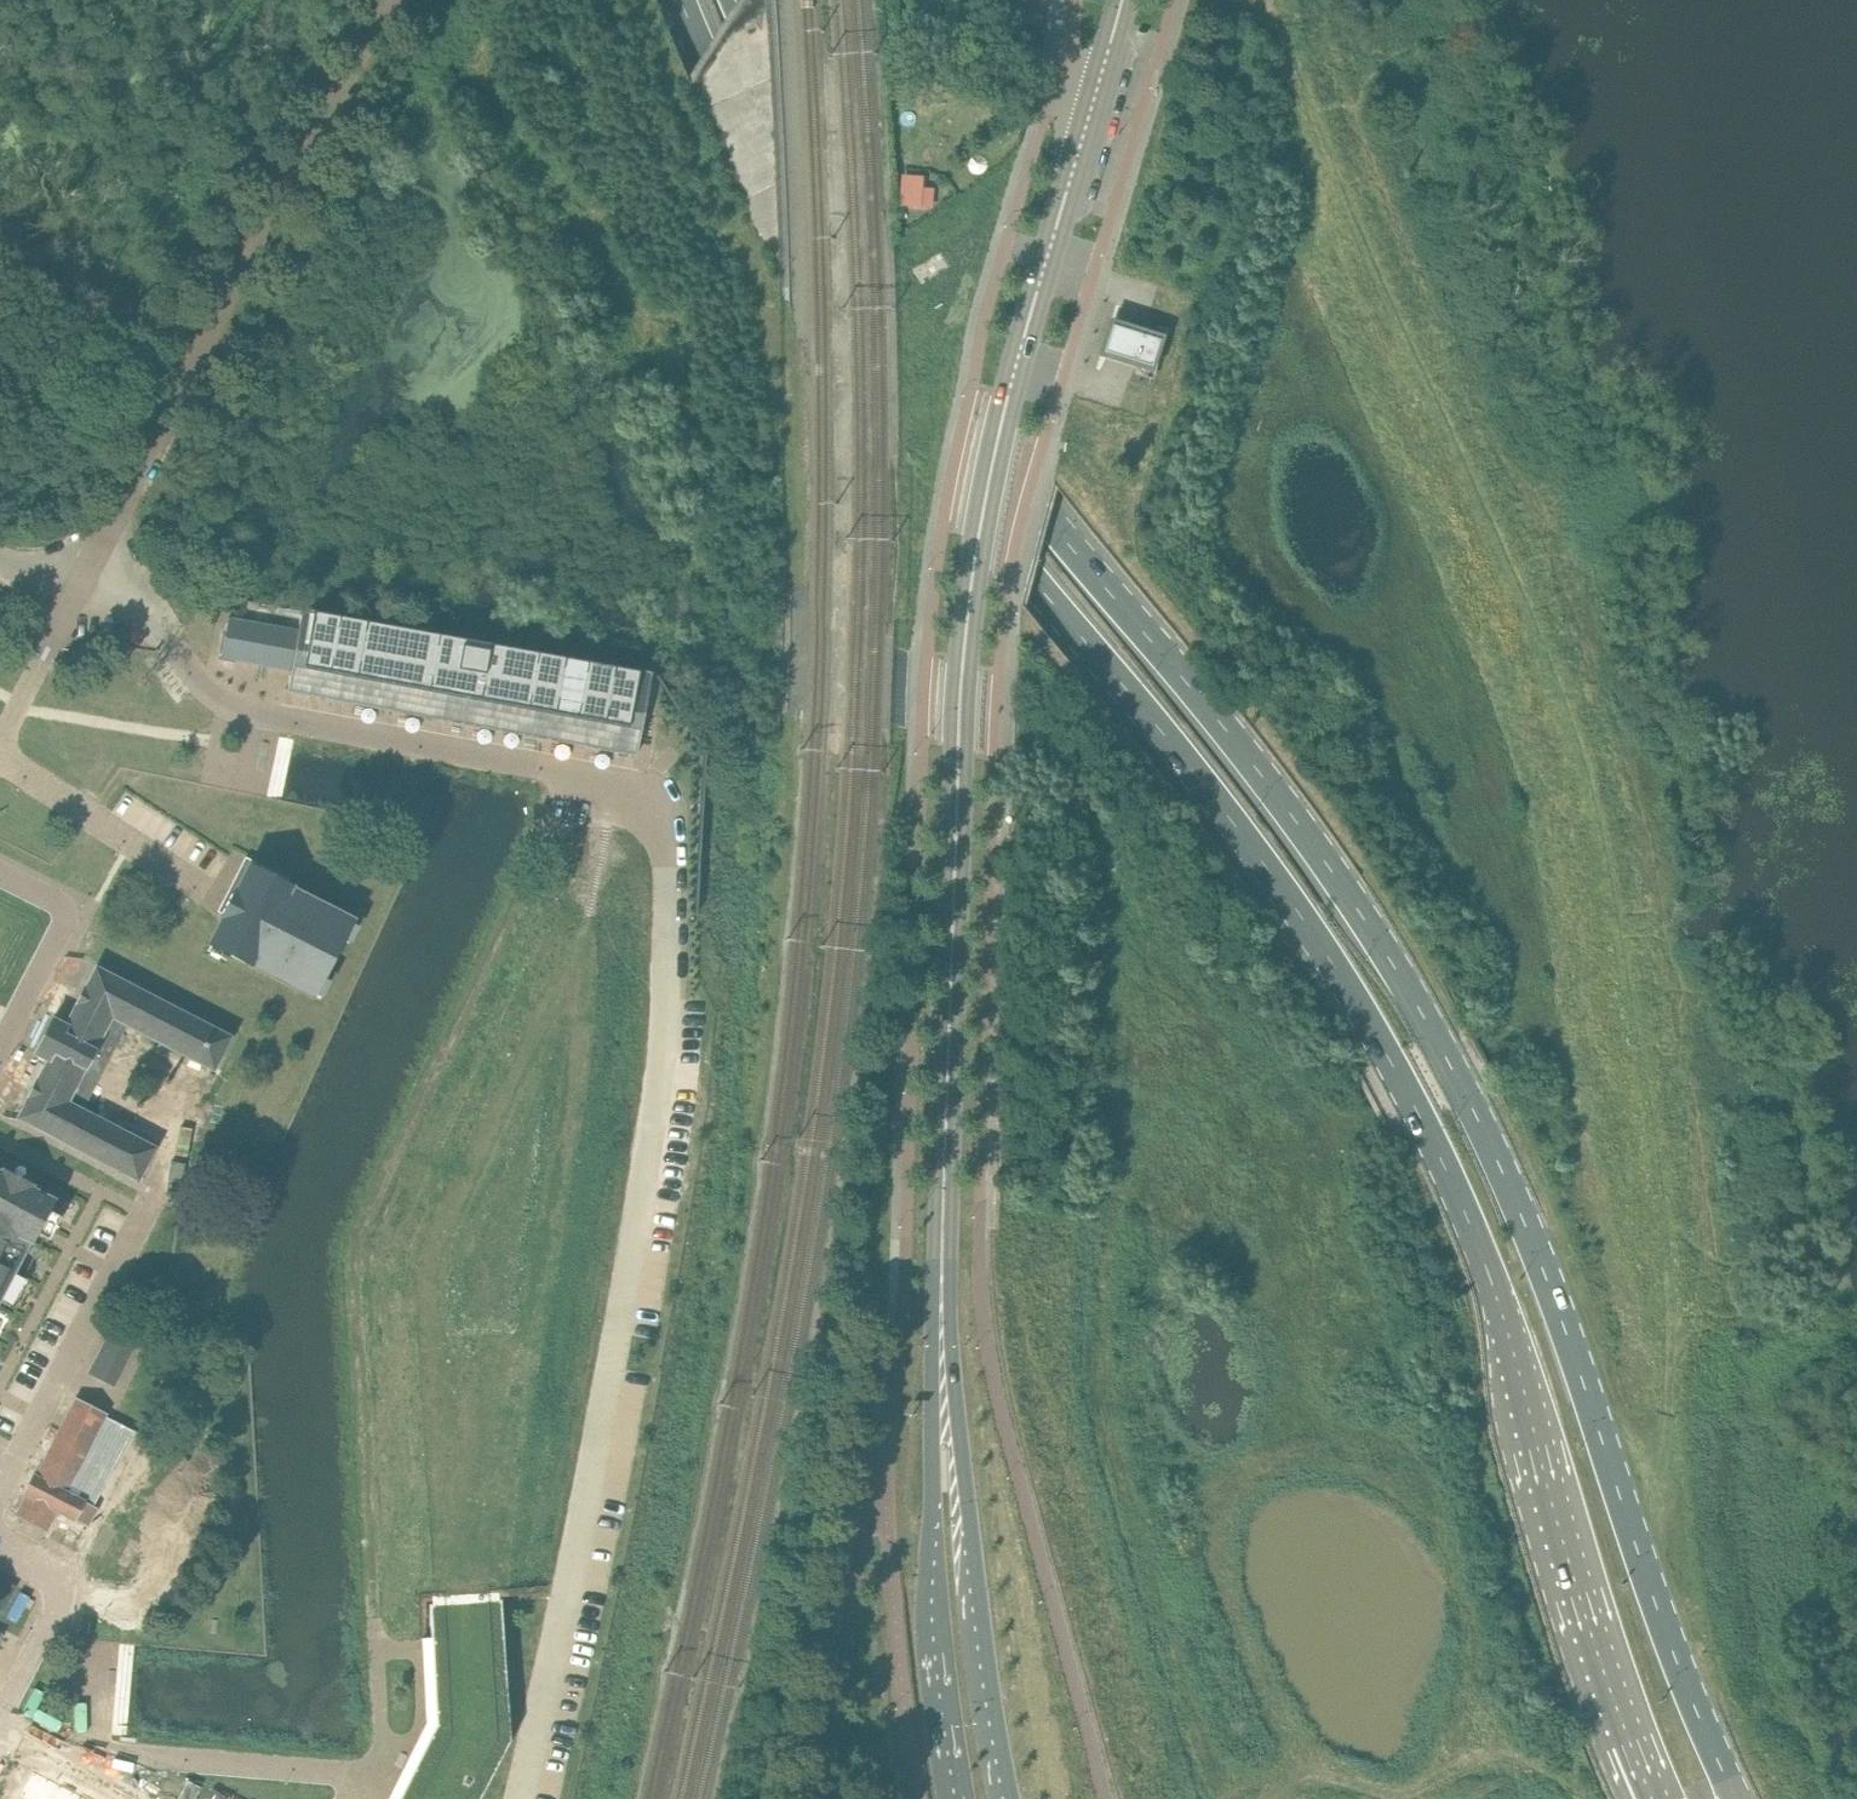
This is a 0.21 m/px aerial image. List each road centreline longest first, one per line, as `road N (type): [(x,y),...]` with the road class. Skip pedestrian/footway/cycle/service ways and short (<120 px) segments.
road 1 (primary): [(1739,1798),(1689,1690),(1531,1231),(1419,1006),(1292,811),(964,408),(882,277),(735,0)]
road 2 (primary): [(682,0),(752,163),(923,446),(1244,834),(1406,1088),(1512,1334),(1607,1653),(1662,1798)]
road 3 (residential): [(84,576),(149,609),(188,669),(218,694),(259,710),(602,786),(650,806),(662,831),(666,1001),(656,1107),(573,1575),(522,1798)]
road 4 (secondary): [(942,1286),(967,619),(1022,343),(1086,133)]
road 5 (unclassified): [(84,576),(388,0)]
road 6 (secondary): [(1004,1798),(942,1286)]
road 7 (secondary): [(942,1286),(932,1322),(933,1591),(955,1798)]
road 8 (residential): [(353,1779),(142,1756),(95,1774),(0,1722)]
road 9 (residential): [(3,1482),(144,1207)]
road 10 (residential): [(207,881),(0,760)]
road 11 (residential): [(0,1711),(57,1615),(61,1579),(0,1547)]
road 12 (residential): [(144,1207),(0,1134)]
road 13 (residential): [(84,576),(20,705)]
road 14 (secondary): [(1086,133),(1122,0)]
road 15 (residential): [(1072,0),(1062,50),(1086,133)]
road 16 (residential): [(144,1207),(197,1091)]

